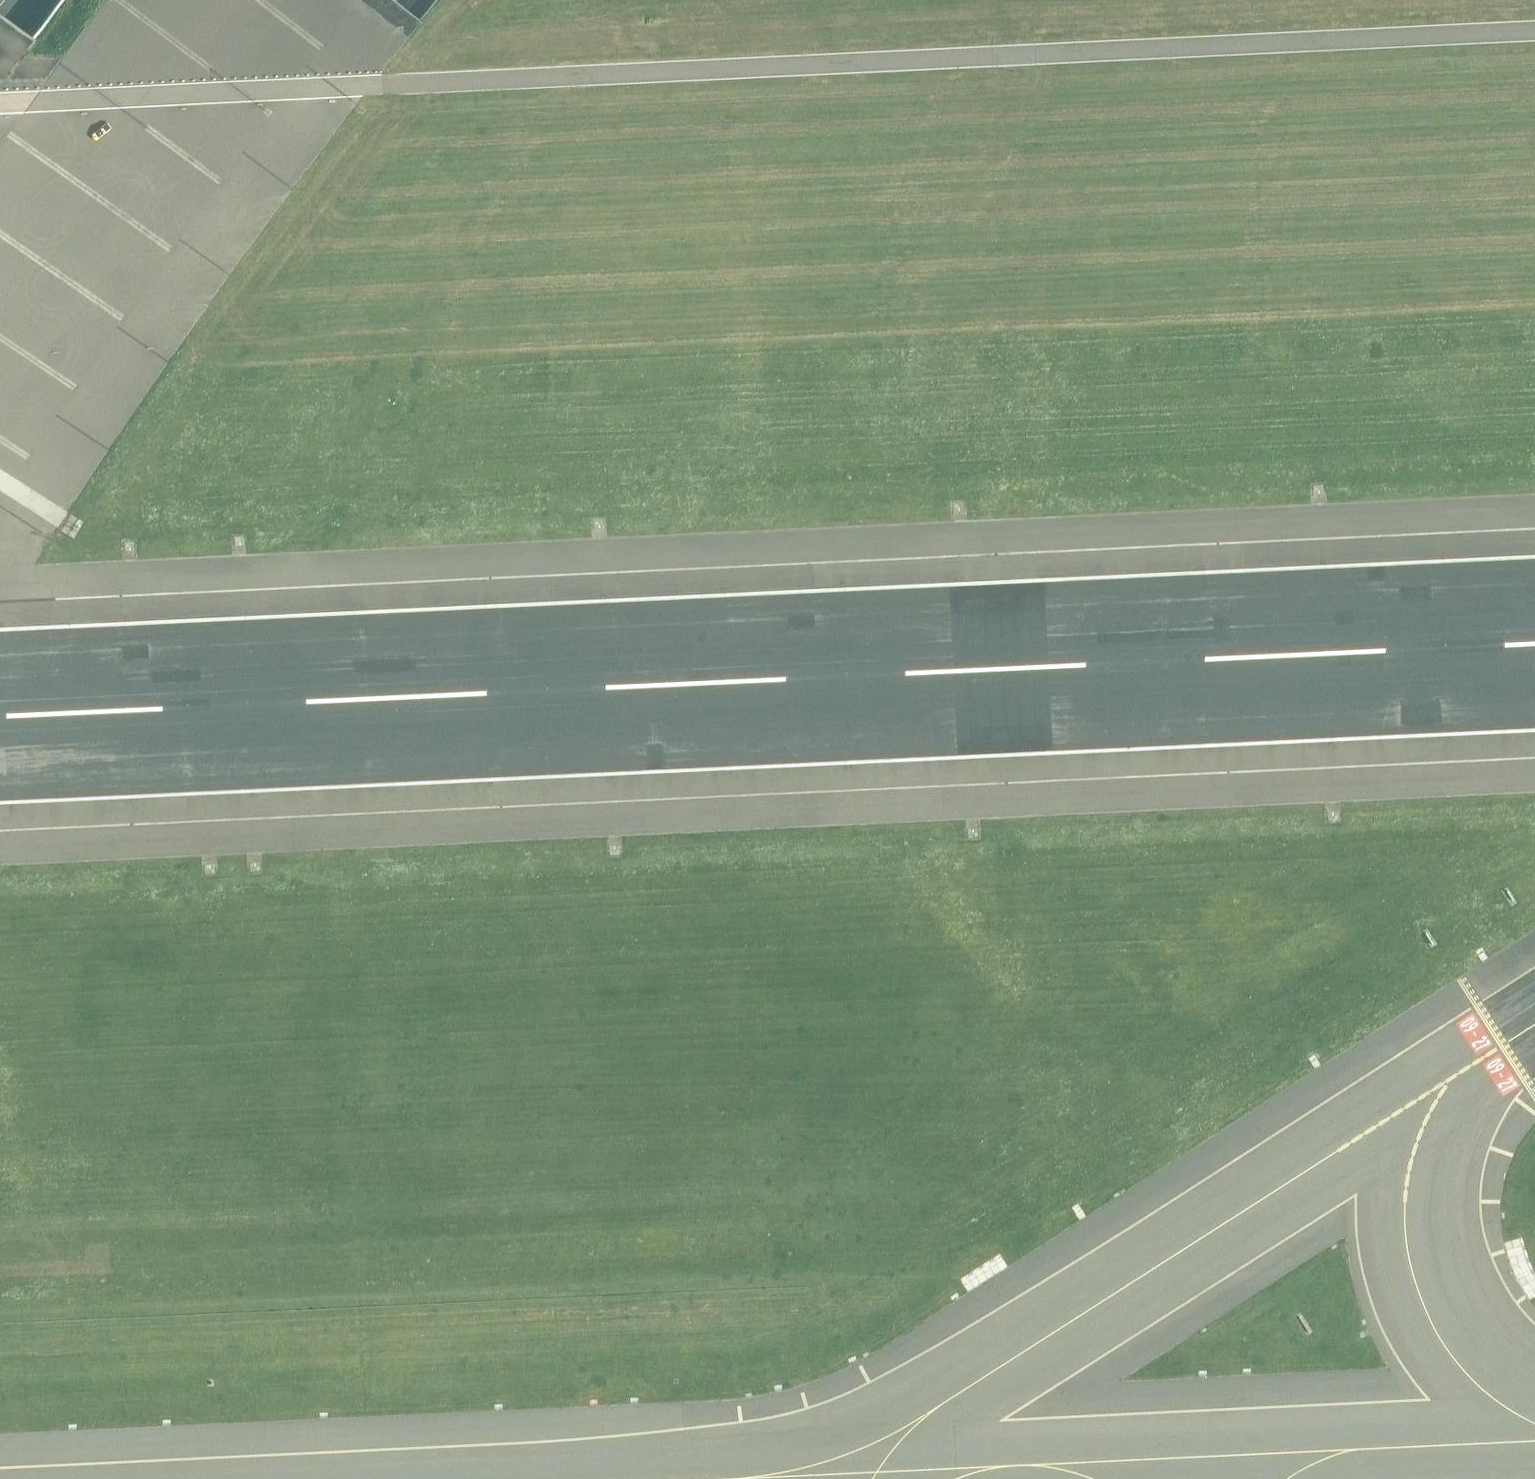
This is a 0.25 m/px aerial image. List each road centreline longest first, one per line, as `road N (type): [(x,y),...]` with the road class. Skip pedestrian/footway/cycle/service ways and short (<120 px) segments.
road 1 (tertiary): [(0,600),(182,319),(413,0)]
road 2 (tertiary): [(290,0),(131,210),(0,408)]
road 3 (motorway): [(0,336),(236,0)]
road 4 (motorway): [(0,216),(153,0)]

